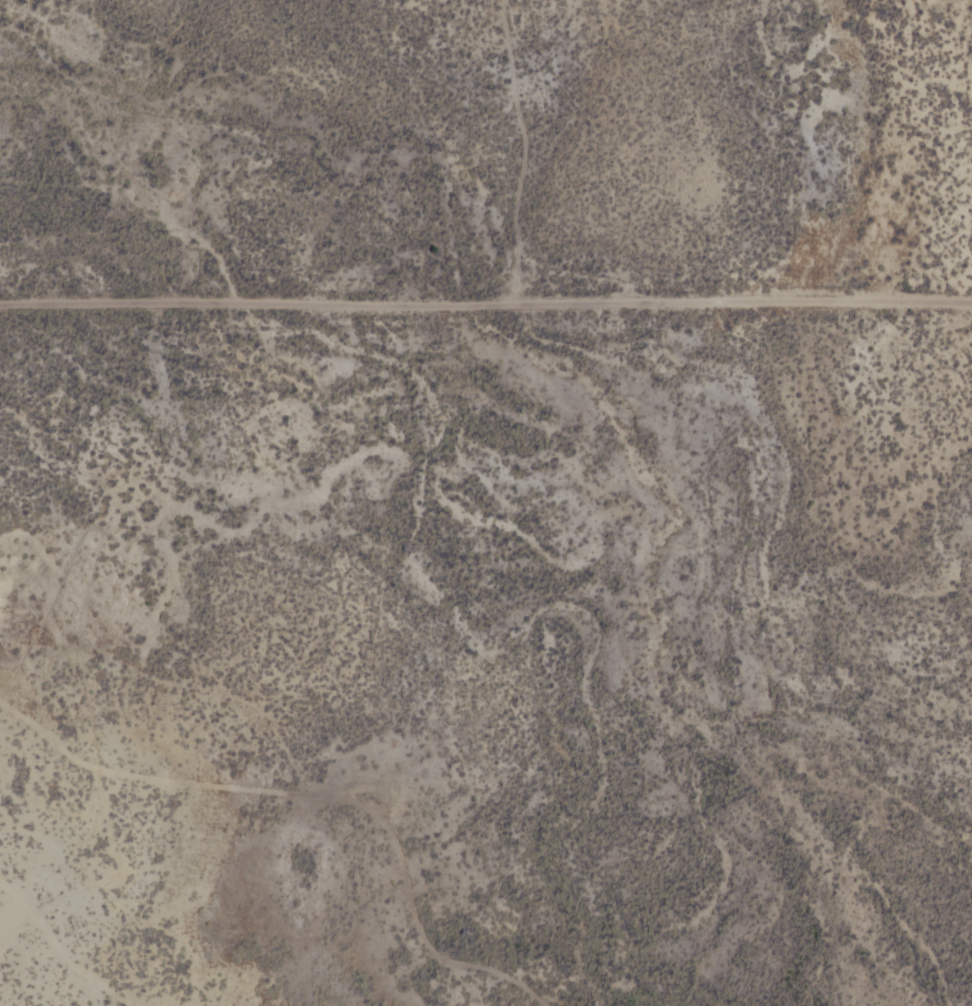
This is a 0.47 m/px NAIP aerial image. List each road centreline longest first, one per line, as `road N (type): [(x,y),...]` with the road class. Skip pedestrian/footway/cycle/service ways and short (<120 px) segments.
road 1 (residential): [(0,300),(971,298)]
road 2 (track): [(0,692),(94,761),(178,780),(342,792),(380,807),(404,837),(435,938),(448,952),(501,968),(554,1005)]
road 3 (track): [(0,869),(90,968),(148,1005)]

